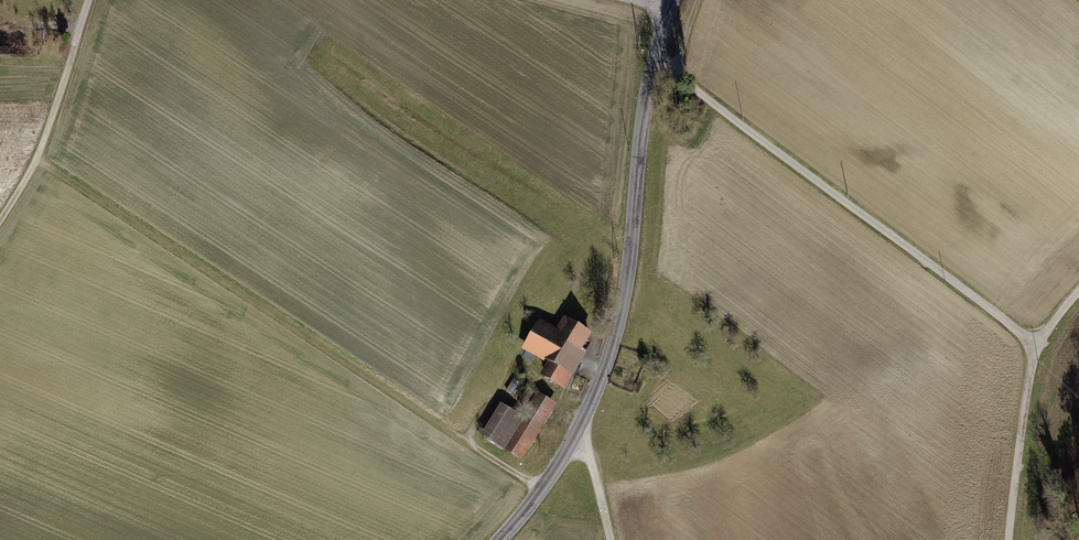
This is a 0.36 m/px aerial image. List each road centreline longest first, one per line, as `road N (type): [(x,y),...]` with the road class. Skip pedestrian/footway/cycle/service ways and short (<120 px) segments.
road 1 (track): [(35,162),(541,491)]
road 2 (tertiary): [(673,0),(646,101),(627,286),(611,351),(558,465),(500,539)]
road 3 (track): [(678,72),(1036,346),(1078,292)]
road 4 (track): [(87,0),(42,147),(0,219)]
road 5 (track): [(1036,346),(1007,539)]

